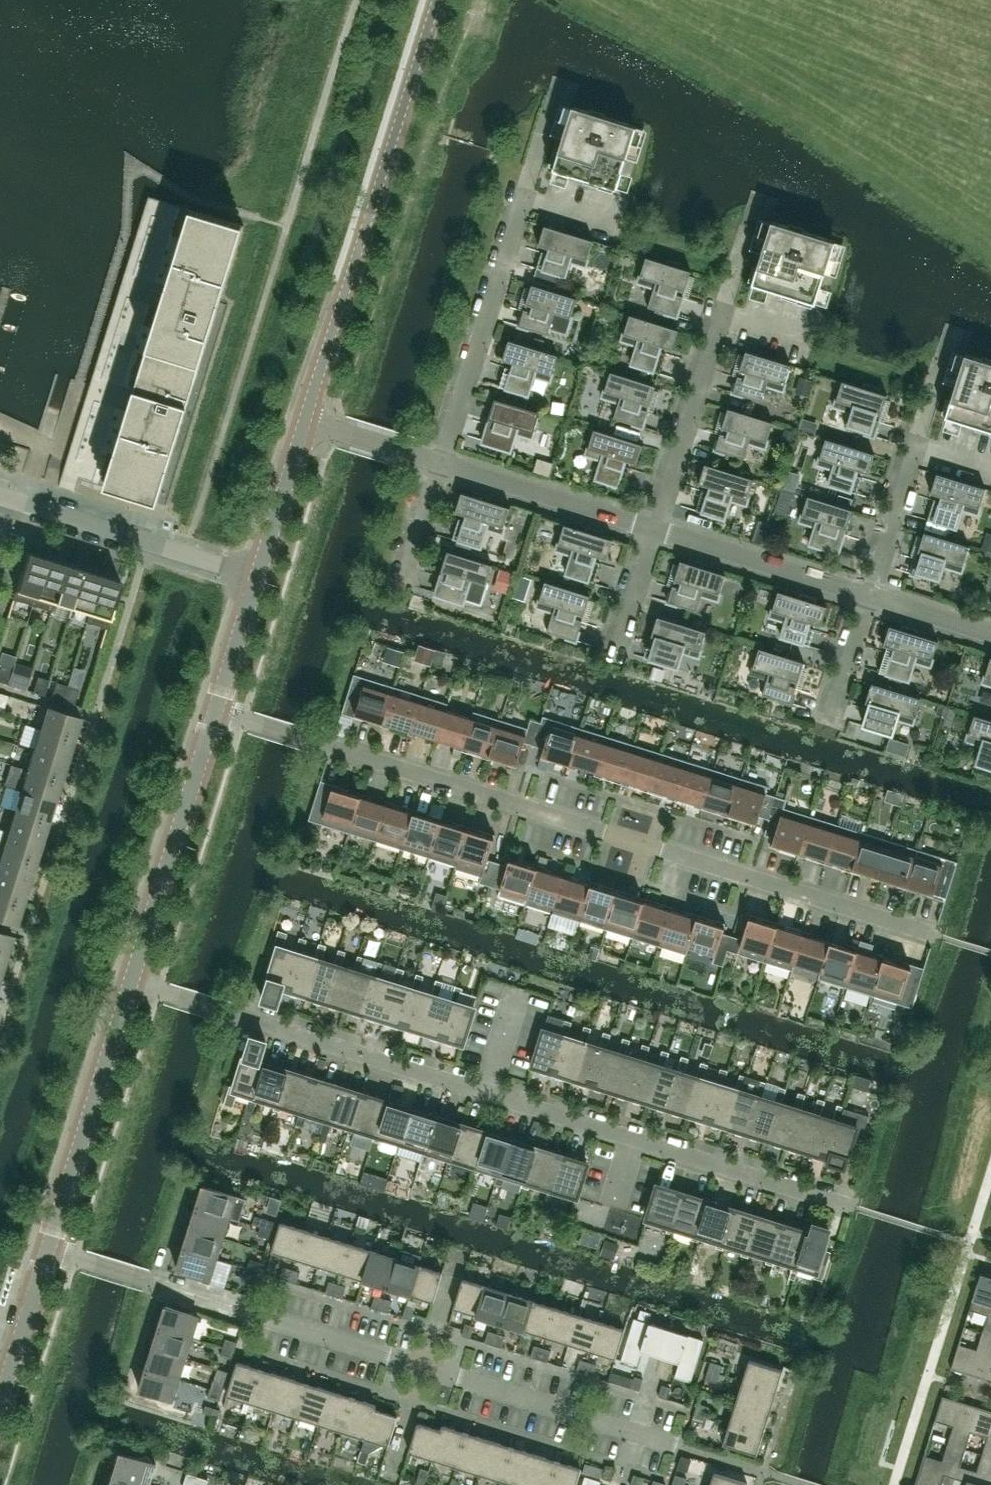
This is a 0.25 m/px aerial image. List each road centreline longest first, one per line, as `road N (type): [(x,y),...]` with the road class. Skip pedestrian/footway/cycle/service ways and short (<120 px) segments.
road 1 (residential): [(931,933),(215,710)]
road 2 (residential): [(846,1203),(131,980)]
road 3 (residential): [(676,1443),(48,1248)]
road 4 (unclassified): [(306,417),(438,0)]
road 5 (unclassified): [(131,980),(215,710)]
road 6 (residential): [(443,462),(526,192)]
road 7 (unclassified): [(48,1248),(131,980)]
road 8 (residential): [(257,573),(3,497)]
road 9 (residential): [(657,527),(724,311)]
road 10 (residential): [(657,527),(443,462)]
road 11 (residential): [(870,595),(657,527)]
road 12 (unclassified): [(257,573),(306,417)]
road 13 (residential): [(870,595),(918,443)]
road 14 (residential): [(443,462),(306,417)]
road 15 (unclassified): [(215,710),(257,573)]
road 16 (residential): [(619,651),(657,527)]
road 17 (residential): [(831,717),(870,595)]
road 18 (residential): [(990,634),(870,595)]
road 19 (residential): [(407,579),(443,462)]

